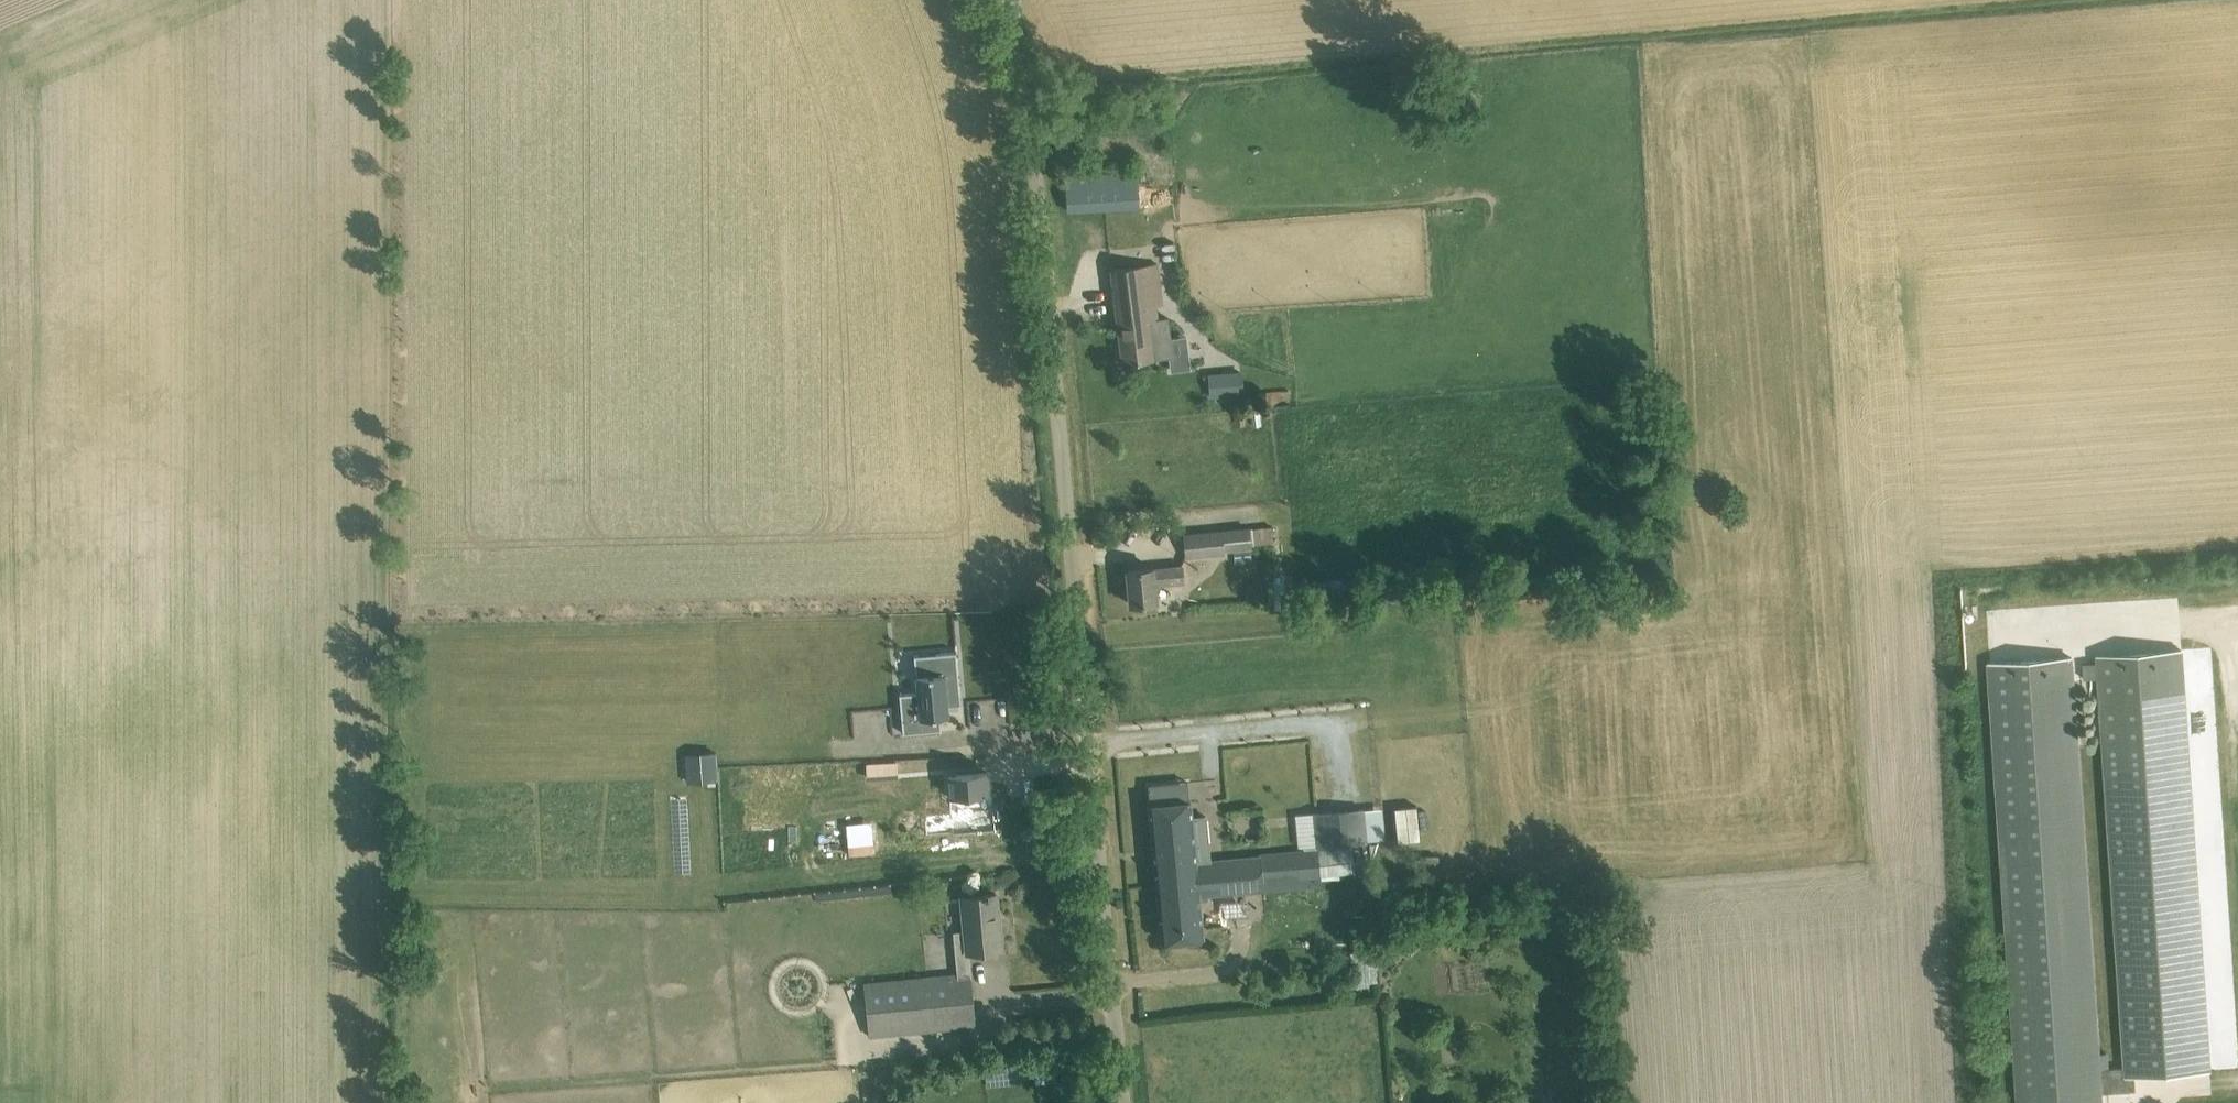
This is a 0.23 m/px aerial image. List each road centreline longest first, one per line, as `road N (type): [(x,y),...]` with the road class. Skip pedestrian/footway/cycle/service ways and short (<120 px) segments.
road 1 (unclassified): [(1126,1102),(1029,67),(1003,0)]

